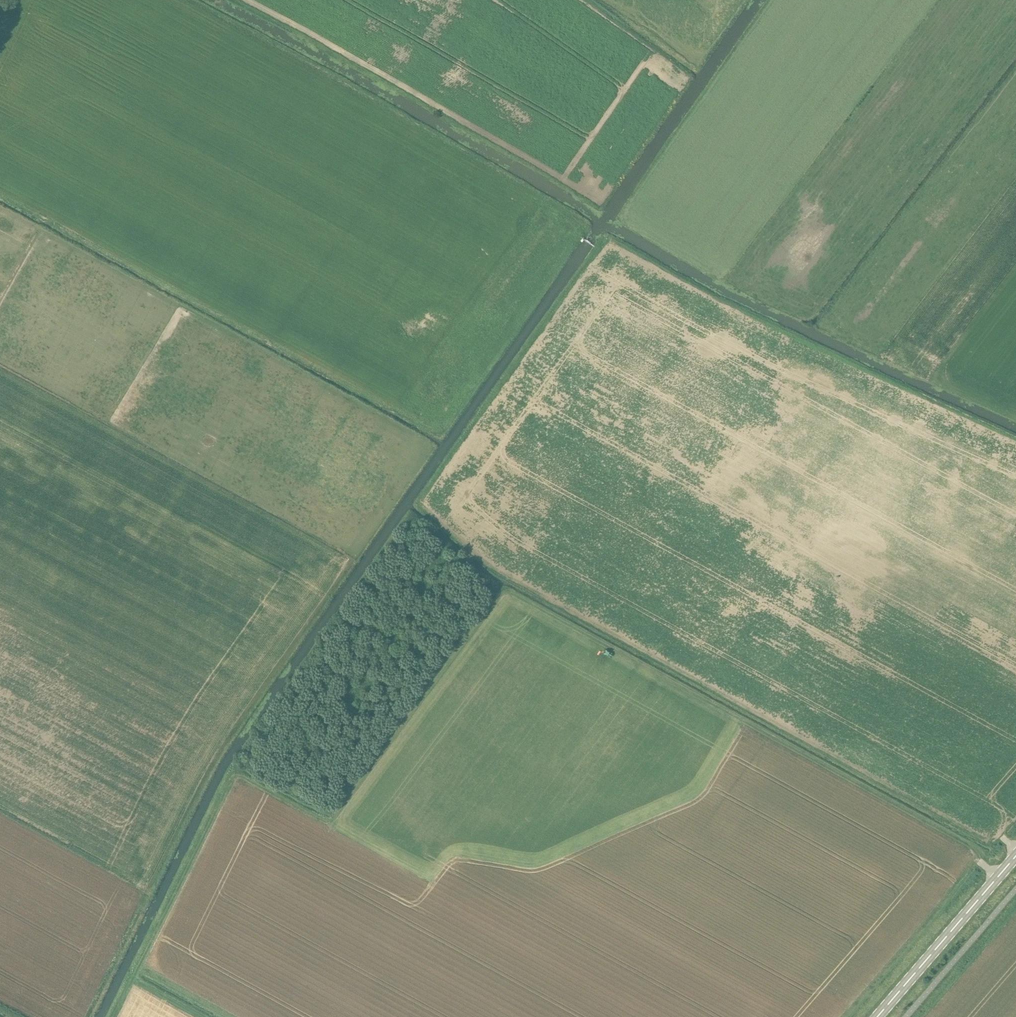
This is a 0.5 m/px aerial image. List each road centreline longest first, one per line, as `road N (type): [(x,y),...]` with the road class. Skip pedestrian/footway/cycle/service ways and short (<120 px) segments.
road 1 (tertiary): [(877,1016),(1015,851)]

